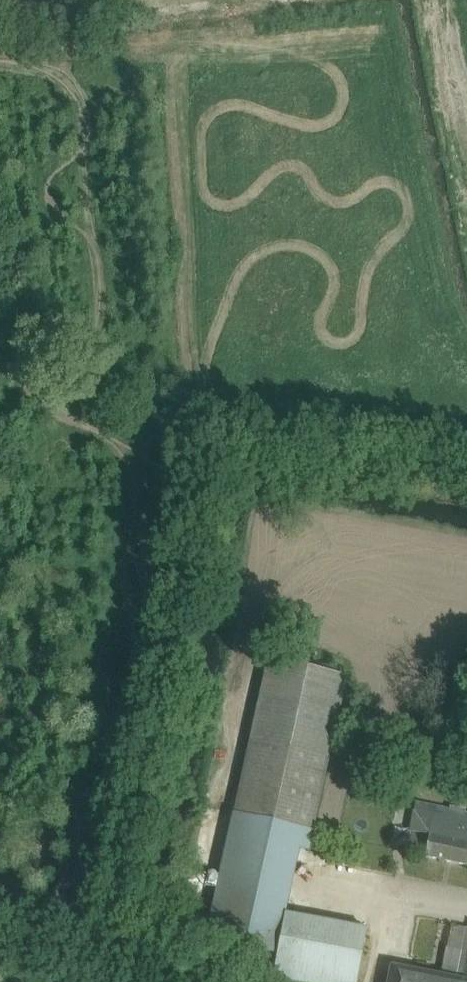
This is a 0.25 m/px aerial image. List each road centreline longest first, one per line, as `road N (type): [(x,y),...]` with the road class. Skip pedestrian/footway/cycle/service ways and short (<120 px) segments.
road 1 (track): [(137,981),(0,932)]

